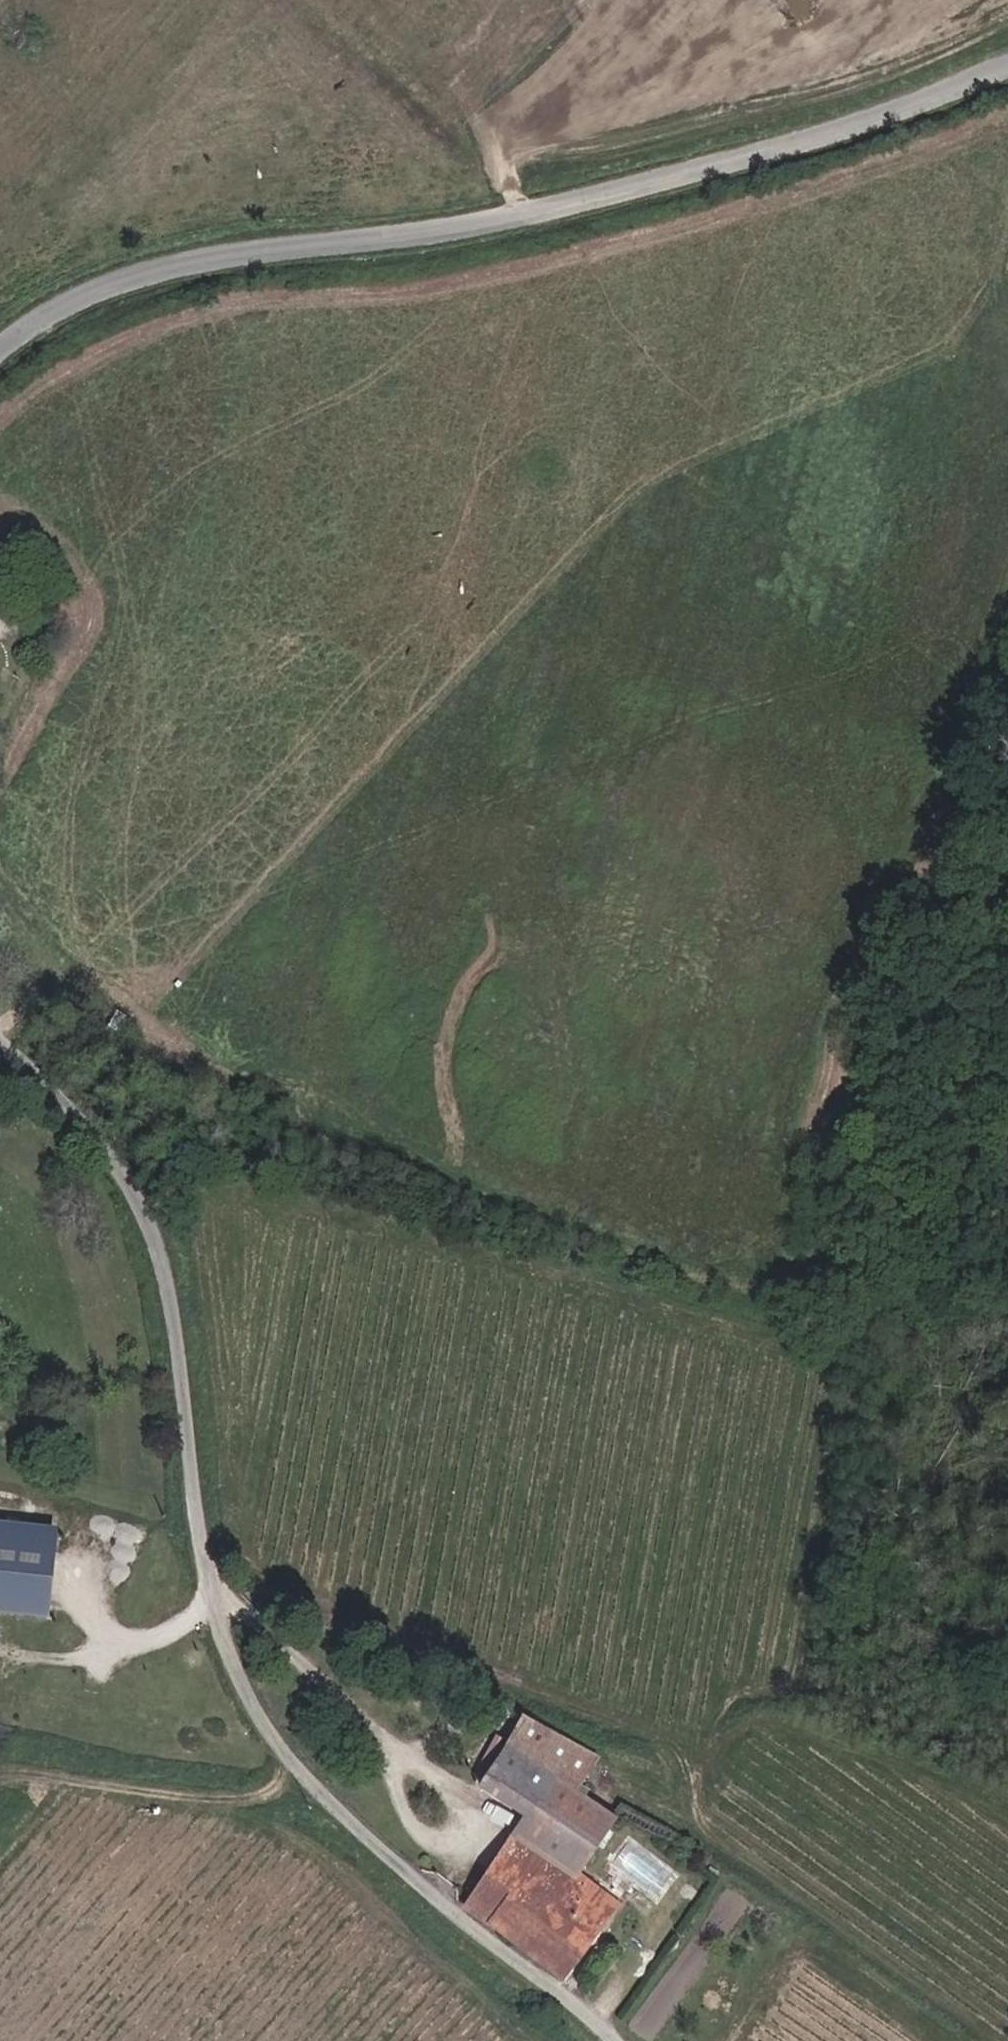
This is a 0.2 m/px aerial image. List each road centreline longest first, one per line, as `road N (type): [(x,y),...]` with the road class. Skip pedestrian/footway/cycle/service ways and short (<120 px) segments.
road 1 (unclassified): [(0,1035),(82,1103),(158,1230),(213,1586),(287,1751),(618,2040)]
road 2 (tertiary): [(0,349),(41,318),(168,268),(491,223),(885,116),(1007,66)]

